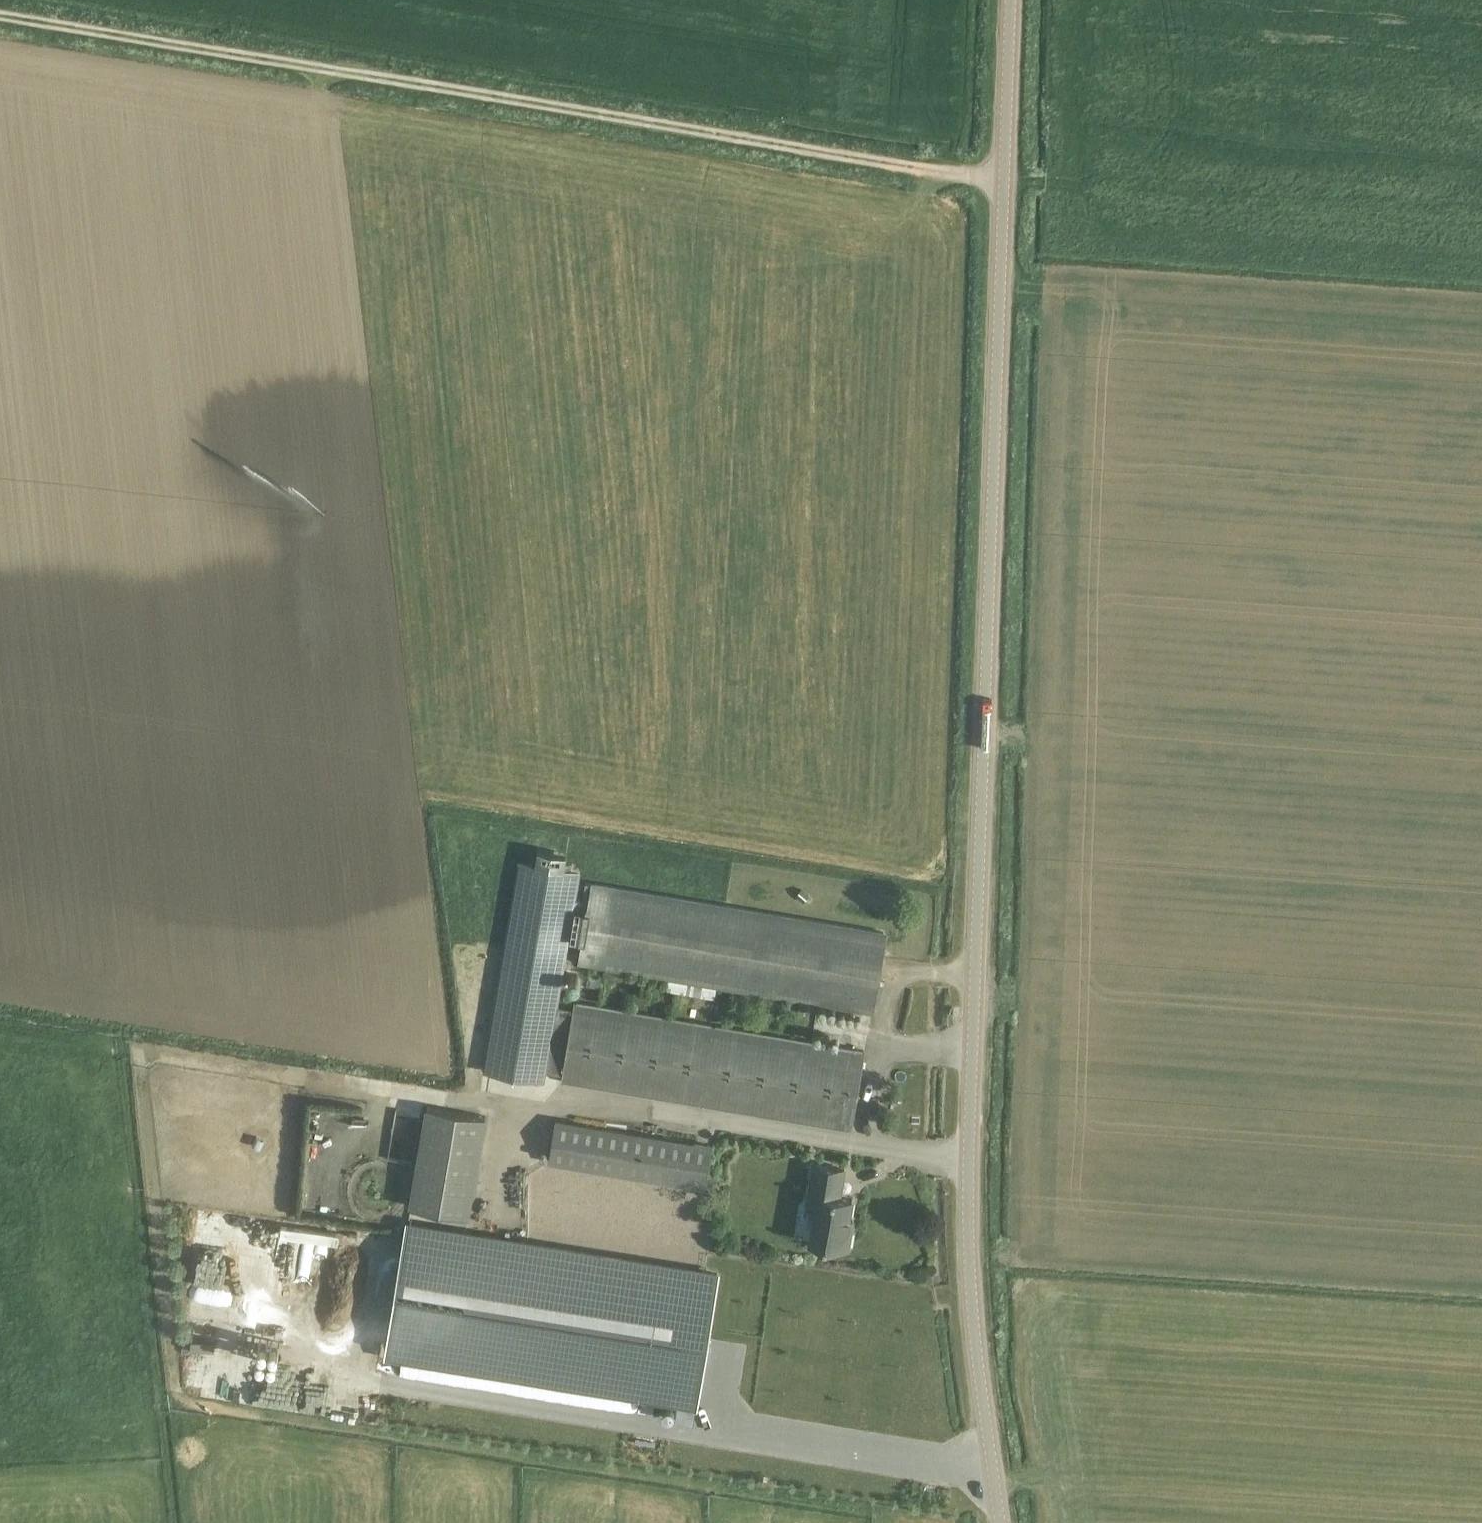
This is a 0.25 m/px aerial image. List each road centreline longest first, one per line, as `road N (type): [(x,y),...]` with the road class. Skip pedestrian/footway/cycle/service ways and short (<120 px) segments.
road 1 (unclassified): [(1003,1522),(979,1381),(967,1223),(1009,0)]
road 2 (track): [(1001,185),(0,11)]

